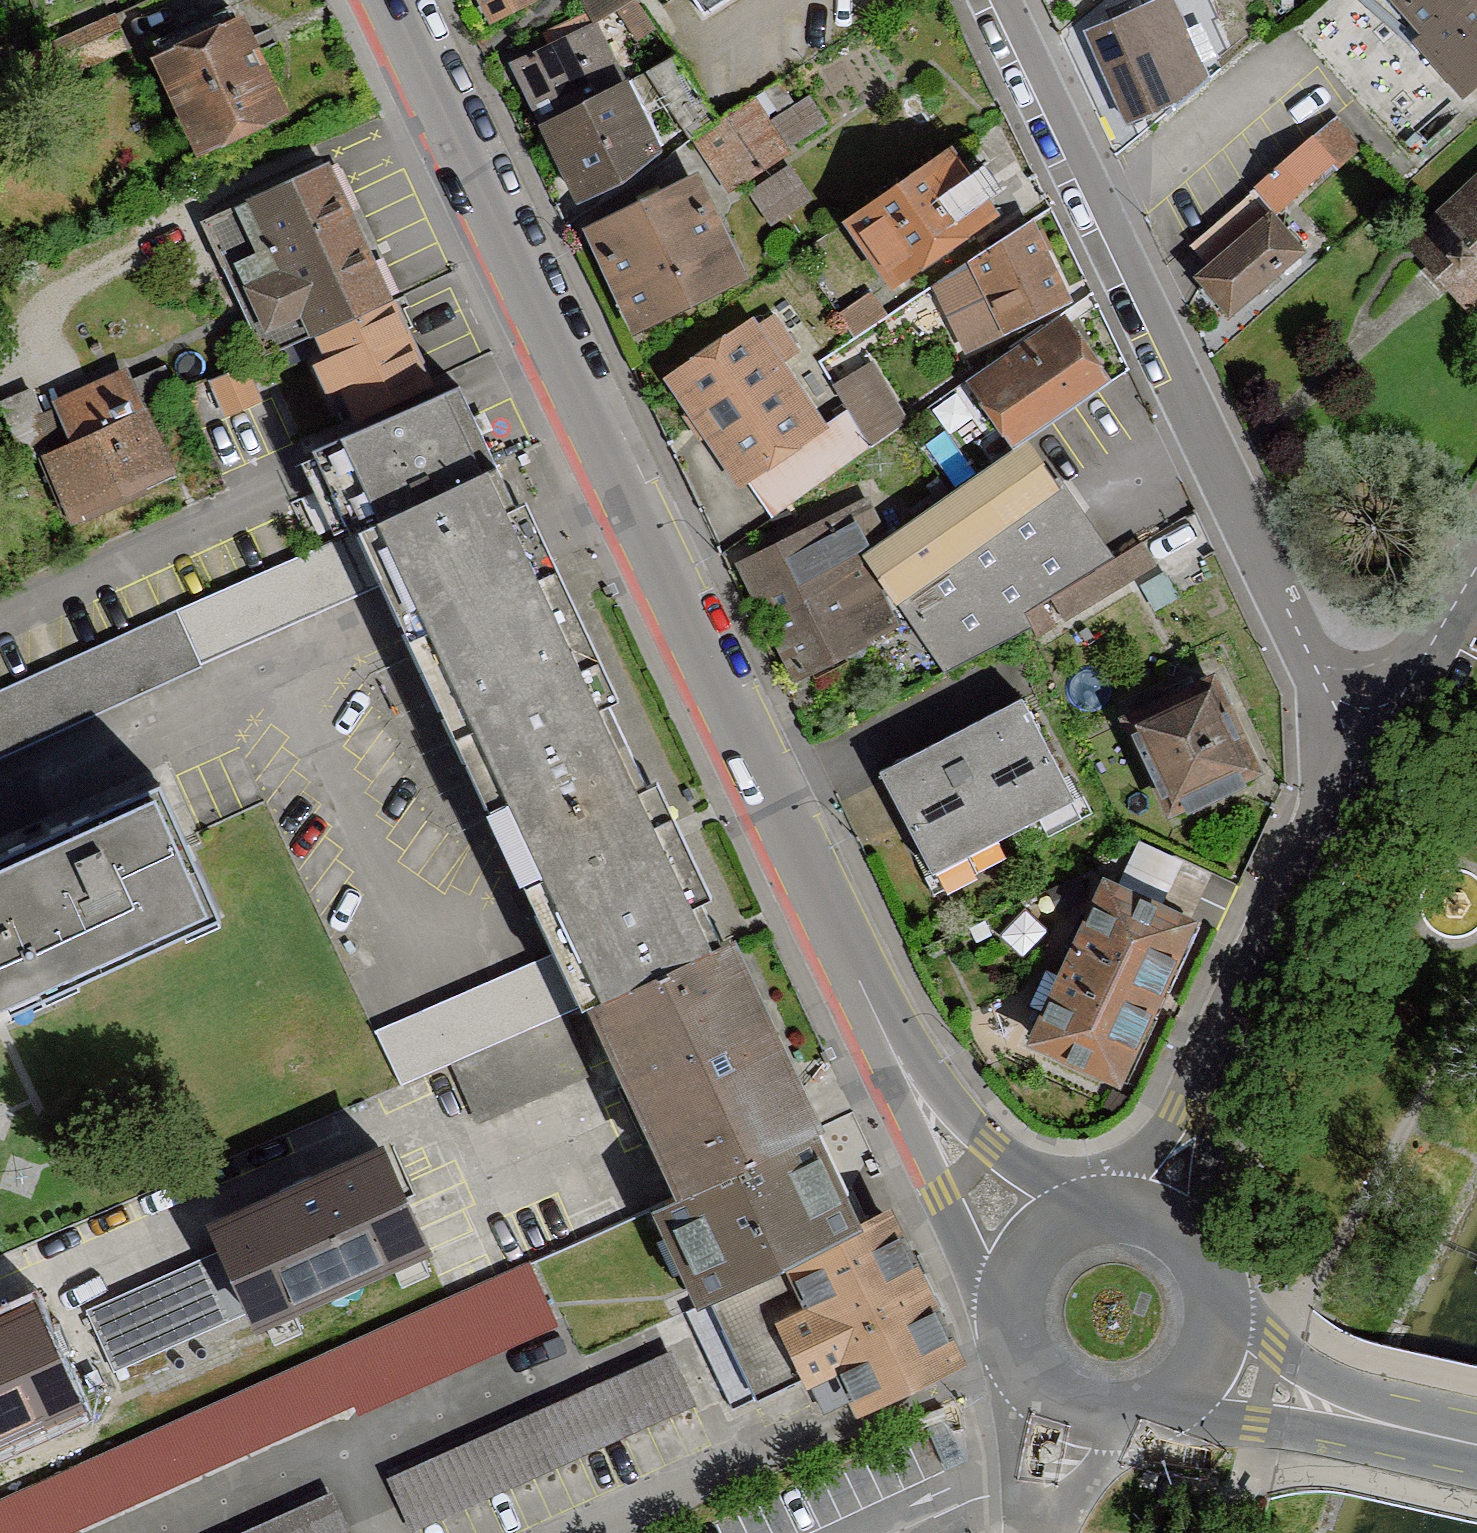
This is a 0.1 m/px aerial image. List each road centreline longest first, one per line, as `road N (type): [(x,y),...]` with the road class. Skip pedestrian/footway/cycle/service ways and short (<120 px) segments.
road 1 (tertiary): [(899,1060),(651,568),(385,0)]
road 2 (residential): [(1007,0),(1155,306),(1200,430),(1307,652),(1385,720)]
road 3 (residential): [(1235,1036),(1385,720)]
road 4 (tertiary): [(1168,1397),(1255,1428),(1336,1434),(1476,1470)]
road 5 (tertiary): [(1476,1422),(1384,1402),(1301,1361),(1216,1295)]
road 6 (tertiary): [(899,1060),(938,1189),(1005,1300)]
road 7 (tertiary): [(1076,1209),(899,1060)]
road 8 (residential): [(1235,1036),(1094,1204)]
road 9 (residential): [(1196,1246),(1209,1122),(1235,1036)]
road 10 (unclassified): [(1009,1339),(1007,1433),(1023,1532)]
road 11 (residential): [(1385,720),(1476,574)]
road 12 (tertiary): [(1009,1339),(1041,1388),(1095,1413),(1125,1413)]
road 13 (unclassified): [(1057,1532),(1080,1479),(1125,1413)]
road 14 (tertiary): [(1076,1209),(1027,1244),(1005,1300)]

